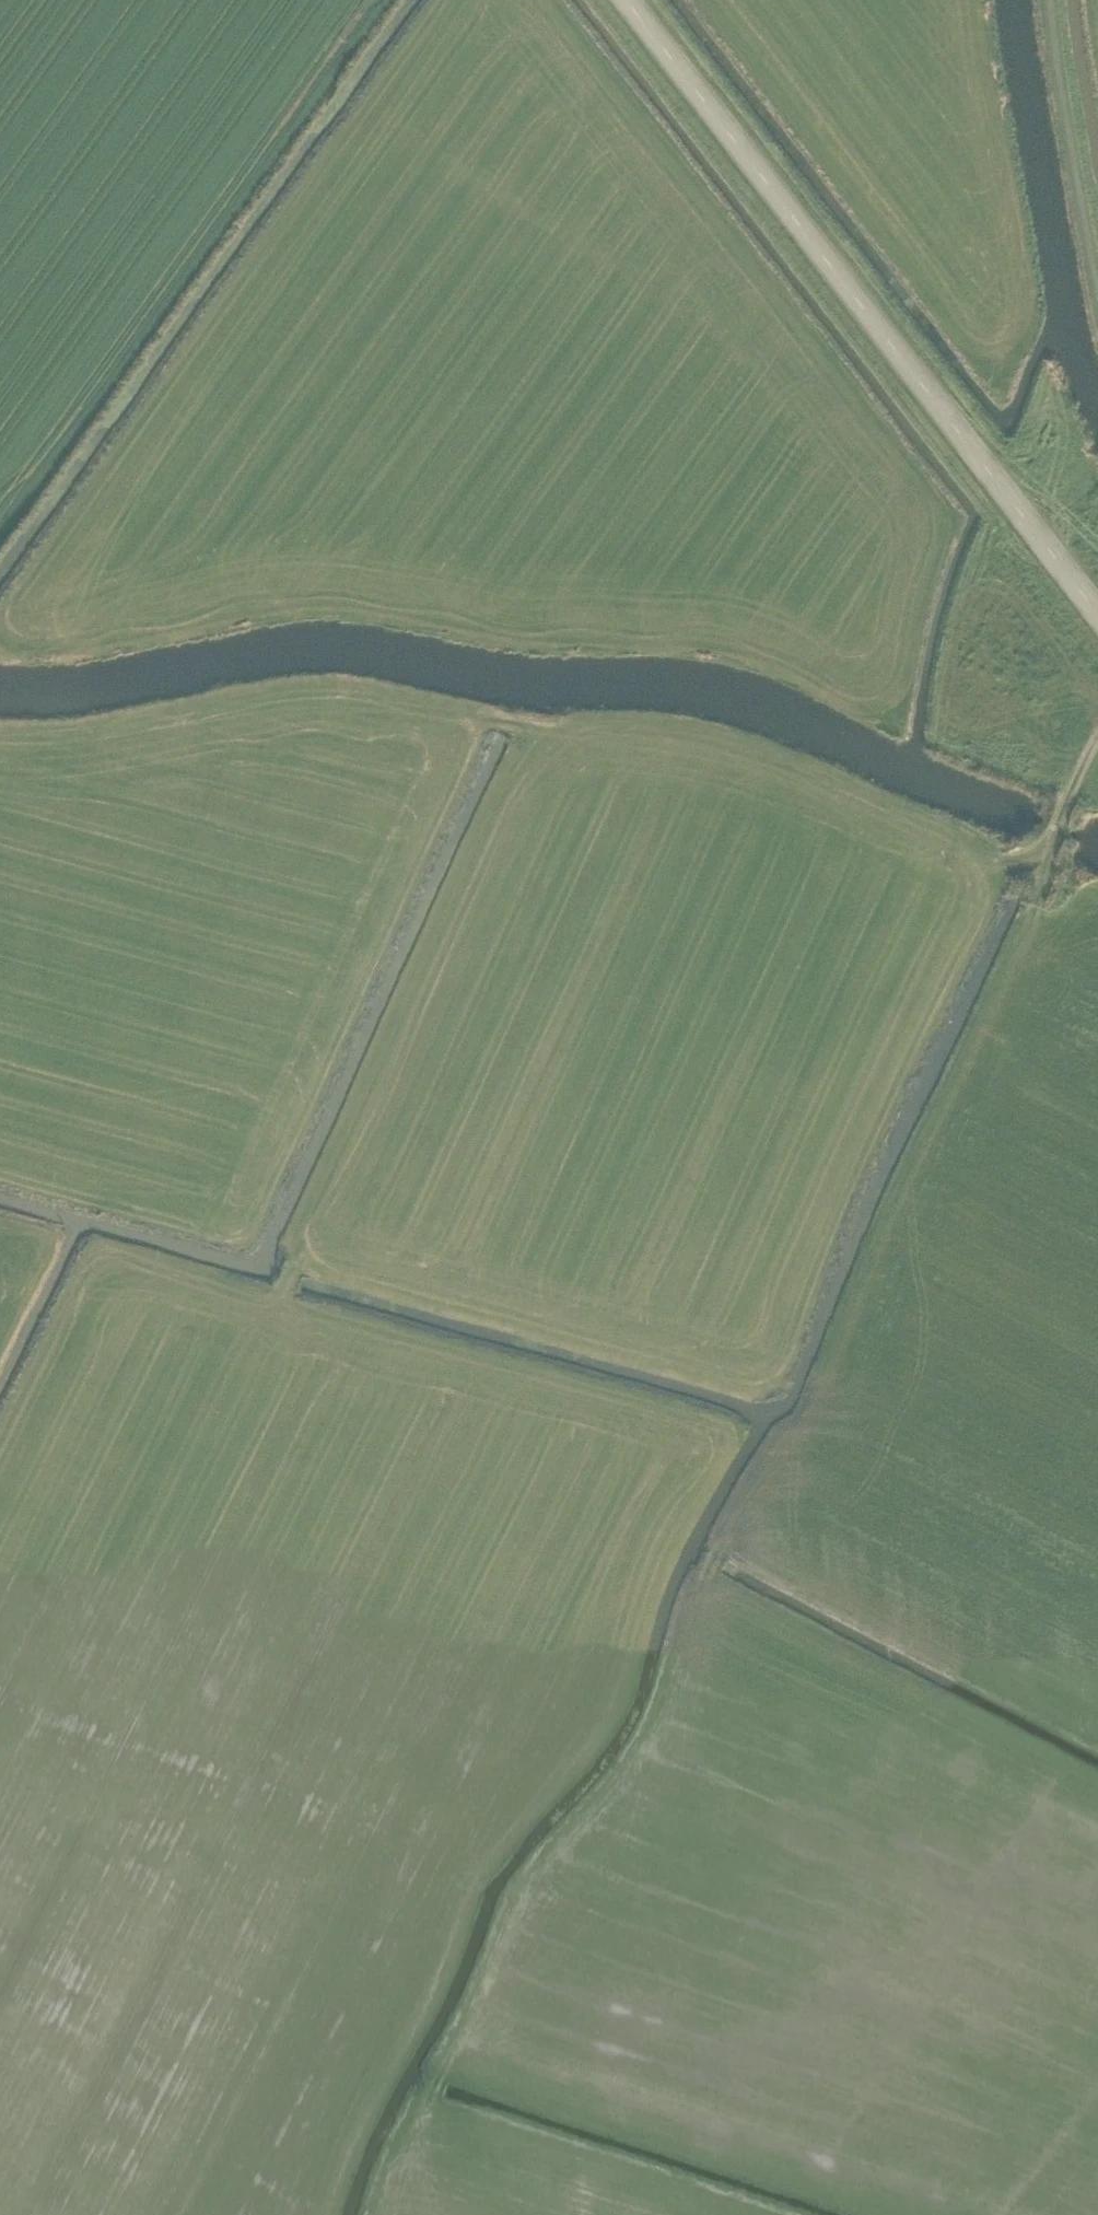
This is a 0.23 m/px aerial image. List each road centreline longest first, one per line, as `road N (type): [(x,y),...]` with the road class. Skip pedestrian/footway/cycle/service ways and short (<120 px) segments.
road 1 (tertiary): [(1097,614),(626,0)]

